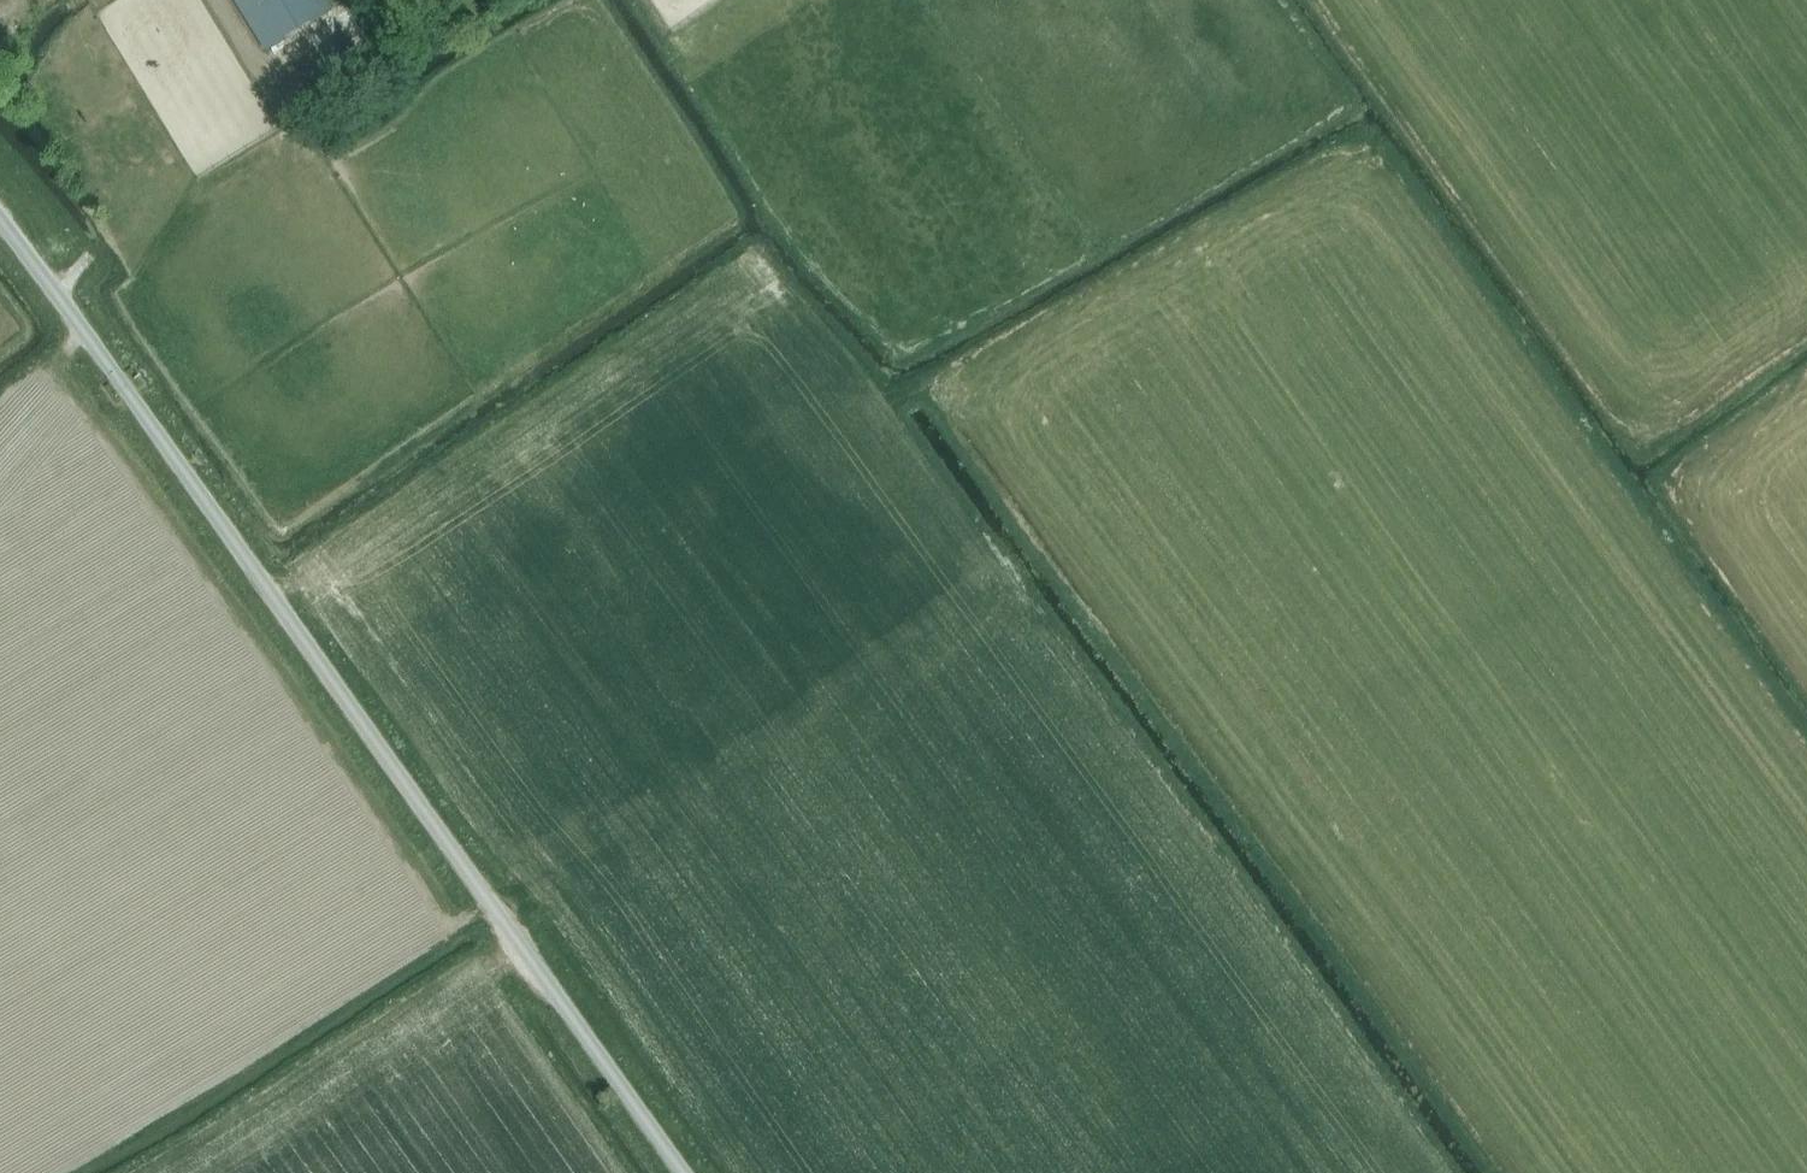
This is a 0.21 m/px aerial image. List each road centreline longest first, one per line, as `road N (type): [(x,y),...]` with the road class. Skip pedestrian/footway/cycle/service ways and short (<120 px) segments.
road 1 (tertiary): [(684,1172),(0,219)]

